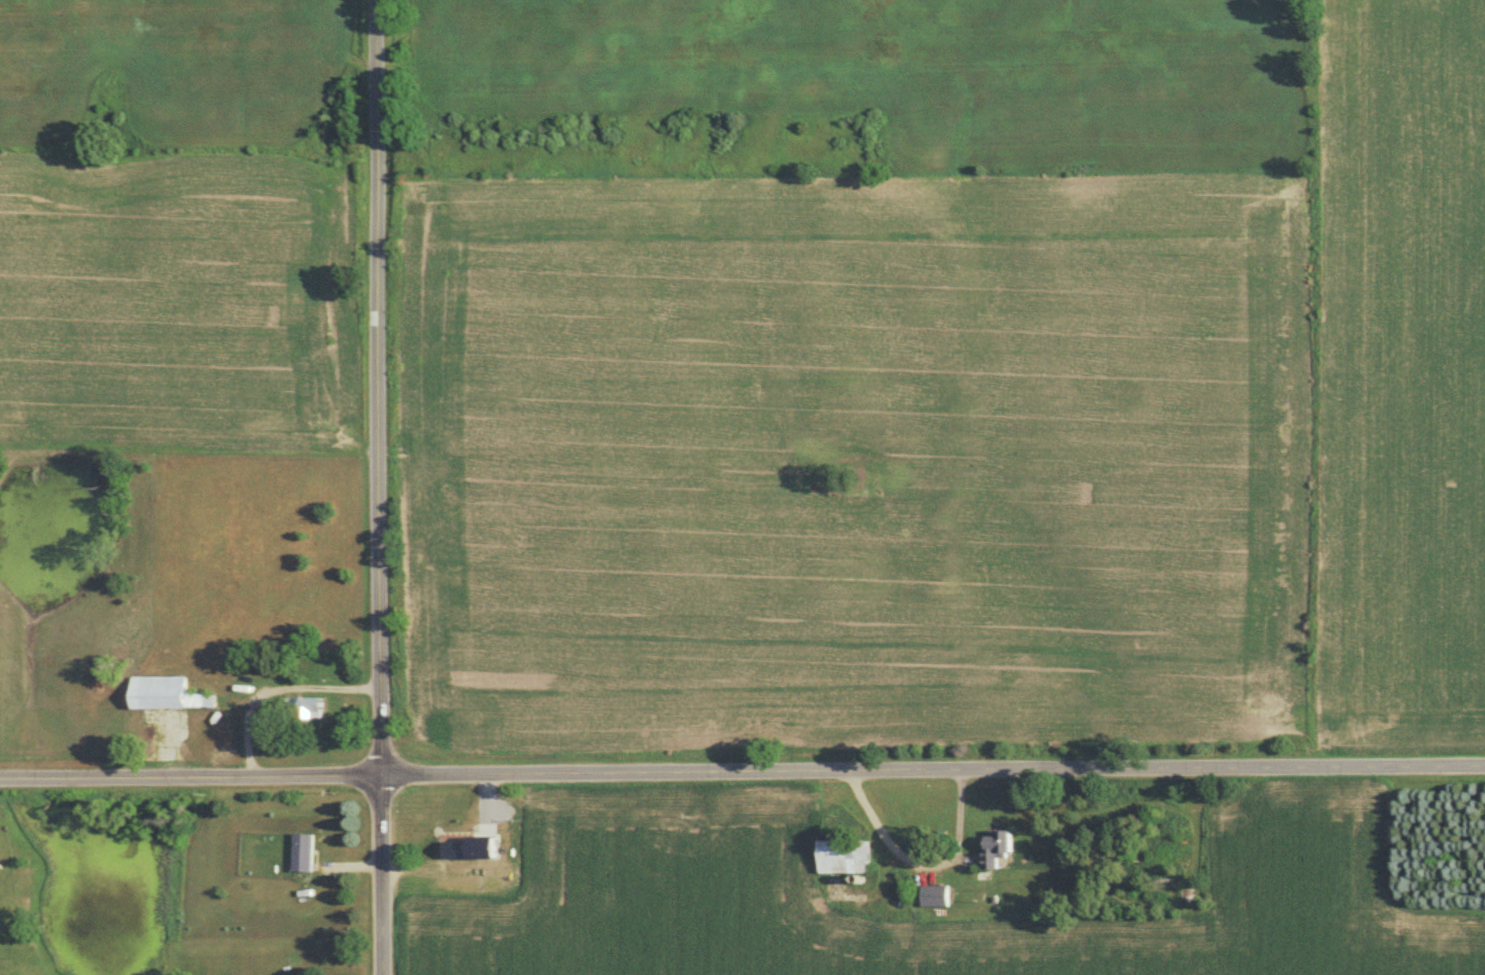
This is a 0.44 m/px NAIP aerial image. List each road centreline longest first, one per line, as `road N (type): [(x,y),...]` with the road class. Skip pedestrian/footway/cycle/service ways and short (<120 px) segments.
road 1 (tertiary): [(0,776),(1484,762)]
road 2 (tertiary): [(382,974),(379,0)]

